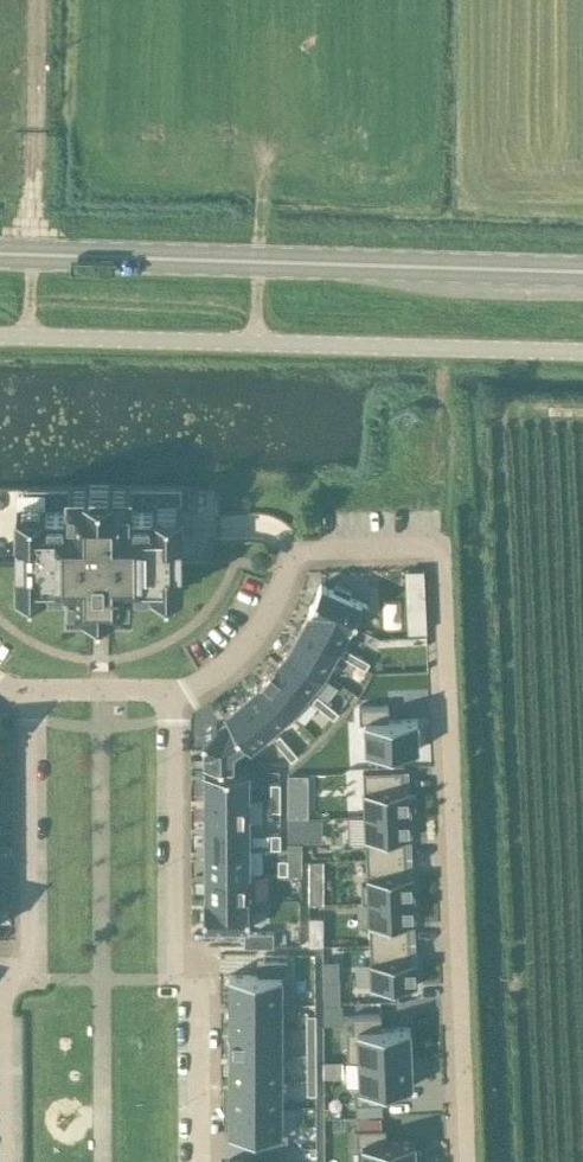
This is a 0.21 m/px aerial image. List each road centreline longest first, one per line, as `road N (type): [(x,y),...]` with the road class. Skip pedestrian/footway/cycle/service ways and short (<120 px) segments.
road 1 (residential): [(174,693),(211,680),(257,633),(291,550),(439,548),(464,1161)]
road 2 (secondary): [(582,273),(0,257)]
road 3 (unclassified): [(0,336),(582,352)]
road 4 (residential): [(199,1161),(198,1005),(177,980),(174,693)]
road 5 (residential): [(30,692),(31,951),(7,998),(7,1161)]
road 6 (track): [(32,337),(35,0)]
road 7 (track): [(255,343),(260,199)]
road 8 (residential): [(30,692),(174,693)]

